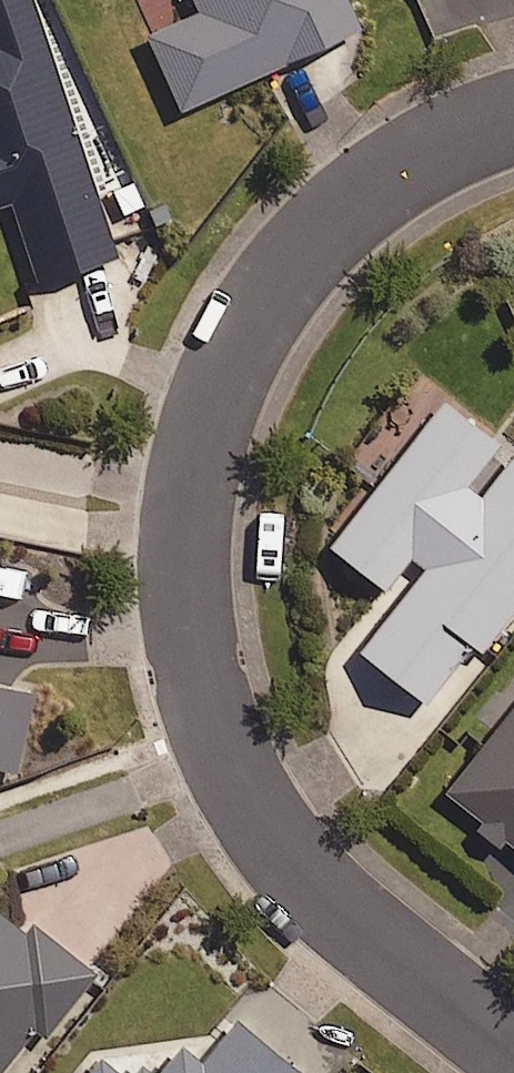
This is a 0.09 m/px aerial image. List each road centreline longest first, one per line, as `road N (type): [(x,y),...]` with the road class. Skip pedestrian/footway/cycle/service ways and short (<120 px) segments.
road 1 (residential): [(513,1053),(308,888),(255,815),(190,645),(186,576),(192,487),(216,393),(260,305),(326,227),(398,168),(513,116)]

